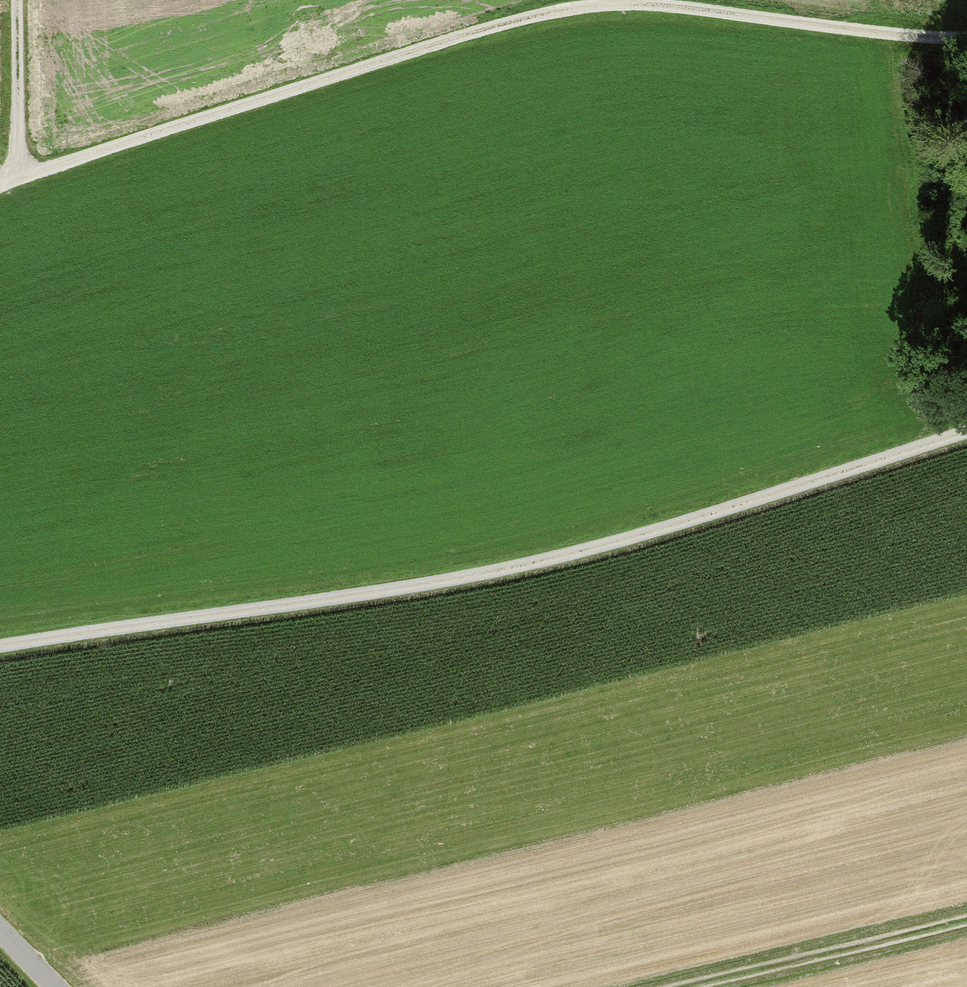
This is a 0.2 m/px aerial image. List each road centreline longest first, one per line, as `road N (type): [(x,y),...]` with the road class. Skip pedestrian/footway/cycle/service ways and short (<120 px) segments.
road 1 (track): [(0,651),(581,561),(966,438)]
road 2 (track): [(22,181),(578,5),(634,1),(966,38)]
road 3 (track): [(701,986),(966,923)]
road 4 (track): [(20,0),(22,181),(0,188)]

